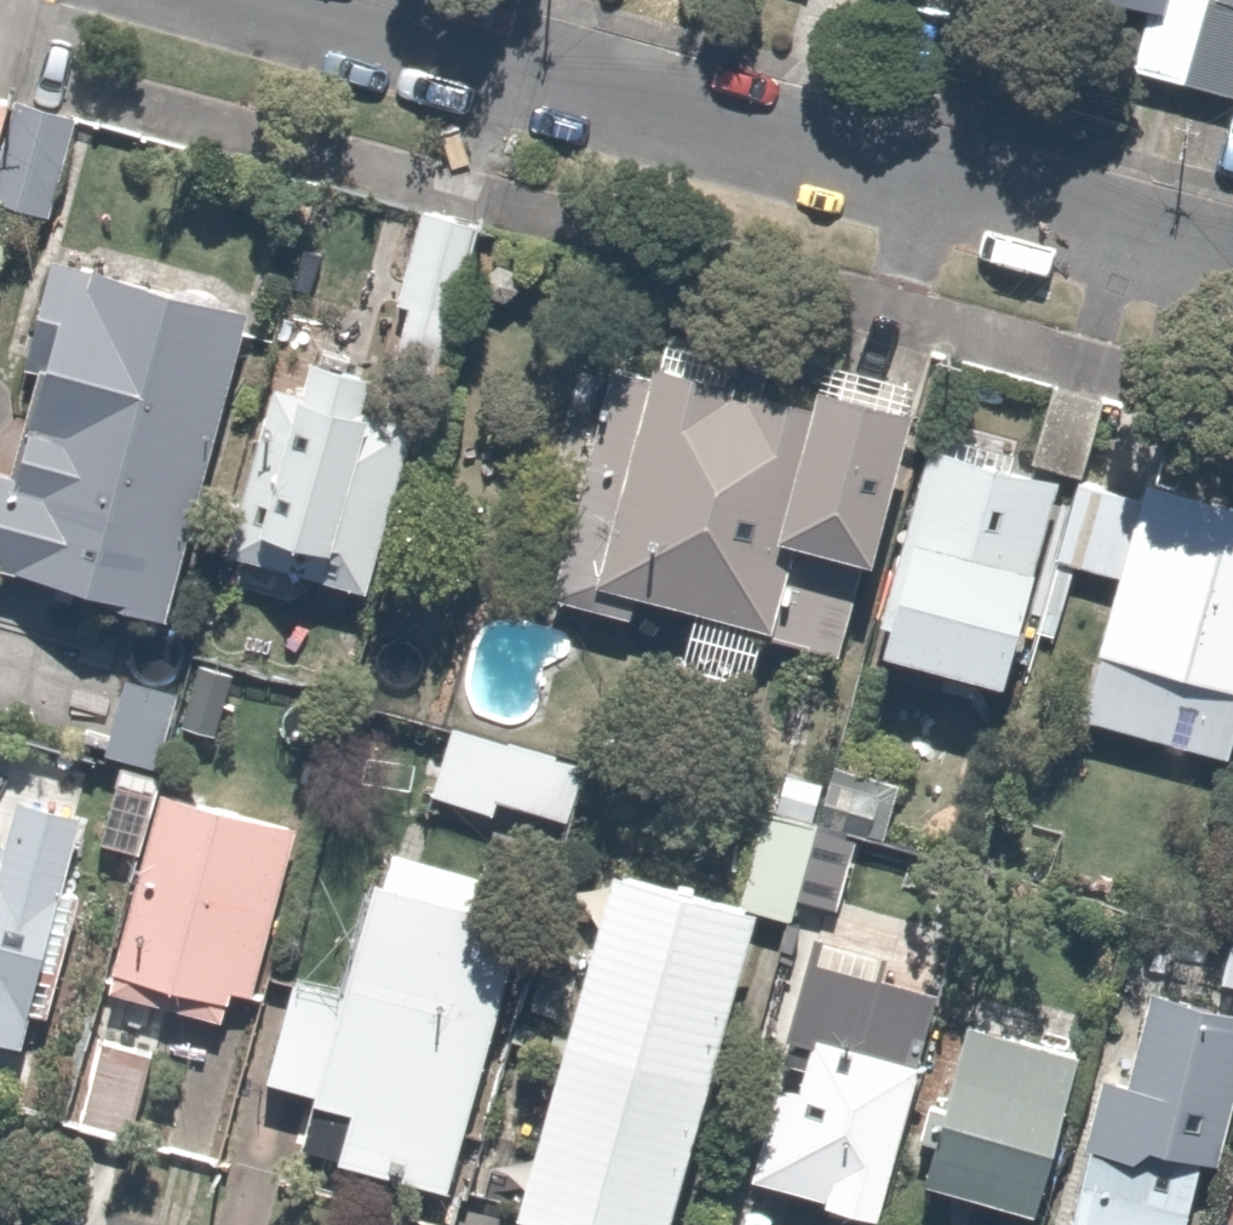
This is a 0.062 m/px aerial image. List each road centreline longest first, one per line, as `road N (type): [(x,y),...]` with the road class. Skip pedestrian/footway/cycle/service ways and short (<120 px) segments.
road 1 (residential): [(1232,259),(308,0)]

